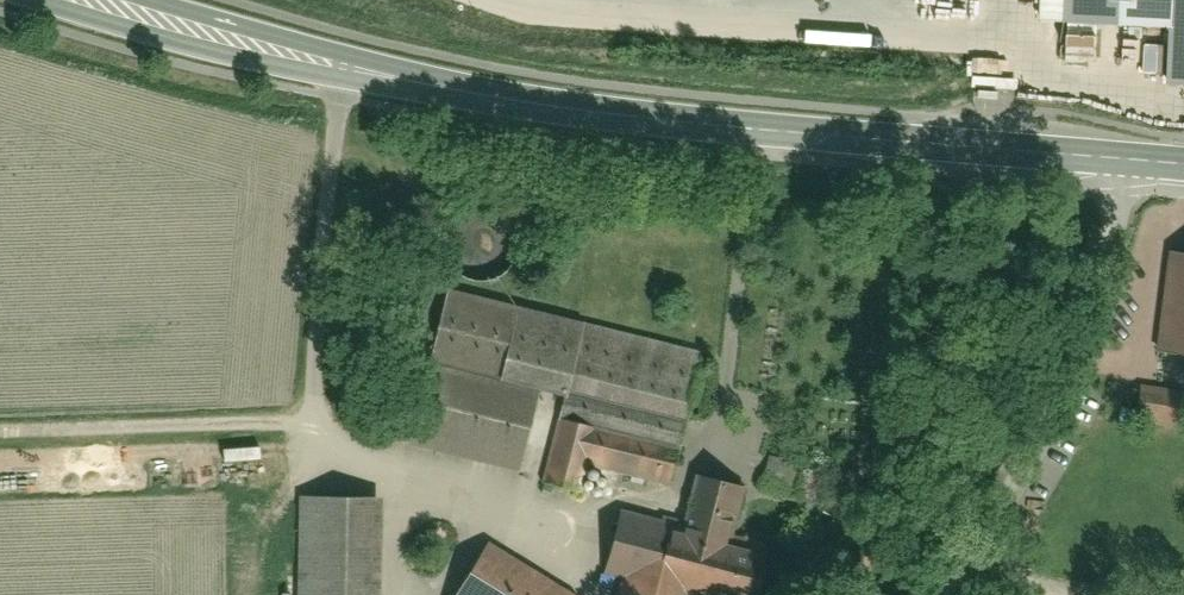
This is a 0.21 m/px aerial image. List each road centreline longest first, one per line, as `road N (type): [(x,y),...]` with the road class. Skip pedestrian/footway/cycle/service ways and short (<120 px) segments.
road 1 (primary): [(103,0),(299,59),(500,102),(757,135),(1161,168)]
road 2 (residential): [(1161,168),(955,594)]
road 3 (residential): [(1020,594),(1183,572)]

